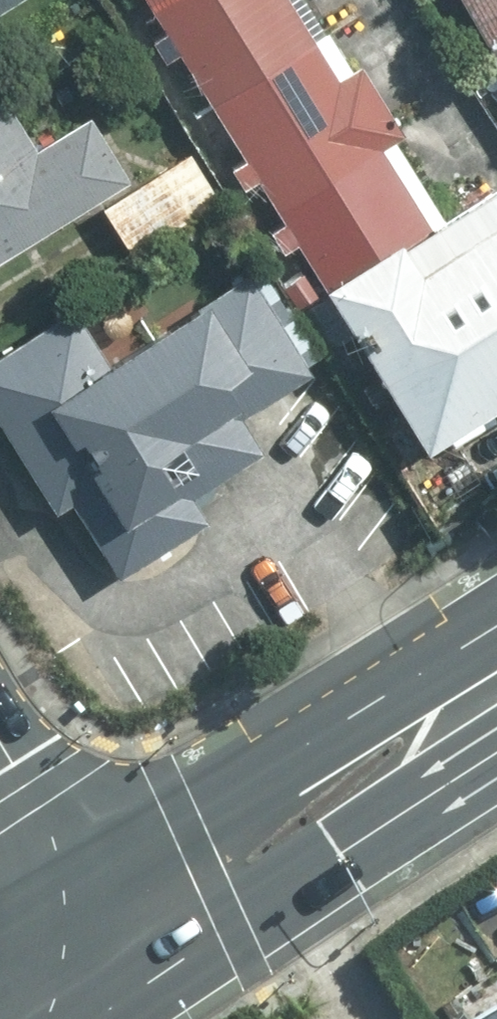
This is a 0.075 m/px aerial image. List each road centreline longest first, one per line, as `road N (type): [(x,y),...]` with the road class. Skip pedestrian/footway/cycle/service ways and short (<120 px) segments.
road 1 (primary): [(496,727),(454,777),(93,1018)]
road 2 (primary): [(79,884),(401,681),(496,657)]
road 3 (secondary): [(0,749),(79,884)]
road 4 (secondary): [(79,884),(77,959),(57,1018)]

